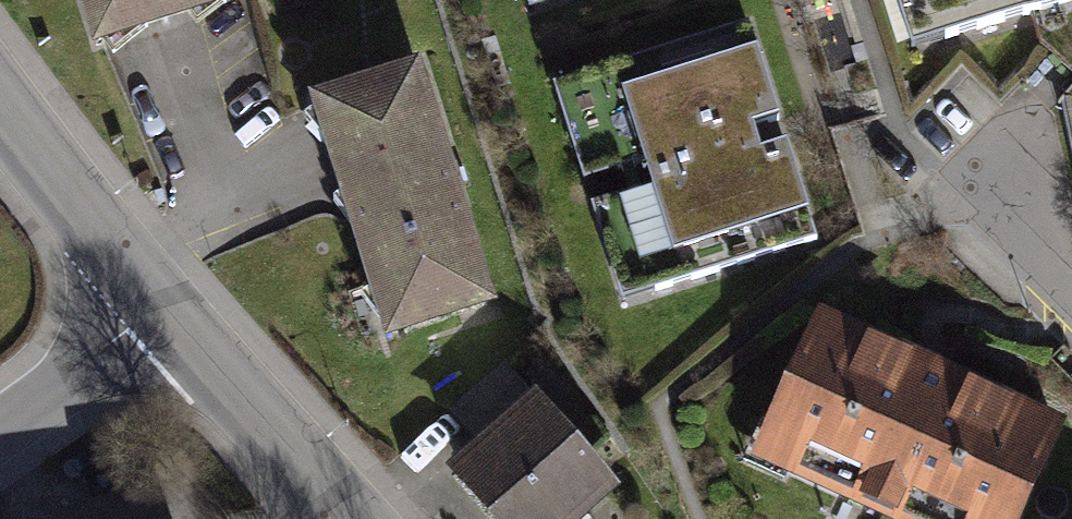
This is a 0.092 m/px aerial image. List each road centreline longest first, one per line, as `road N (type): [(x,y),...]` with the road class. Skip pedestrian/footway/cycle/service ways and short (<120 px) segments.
road 1 (tertiary): [(165,313),(353,518)]
road 2 (tertiary): [(0,98),(165,313)]
road 3 (residential): [(165,313),(0,424)]
road 4 (residential): [(1071,303),(1008,196)]

